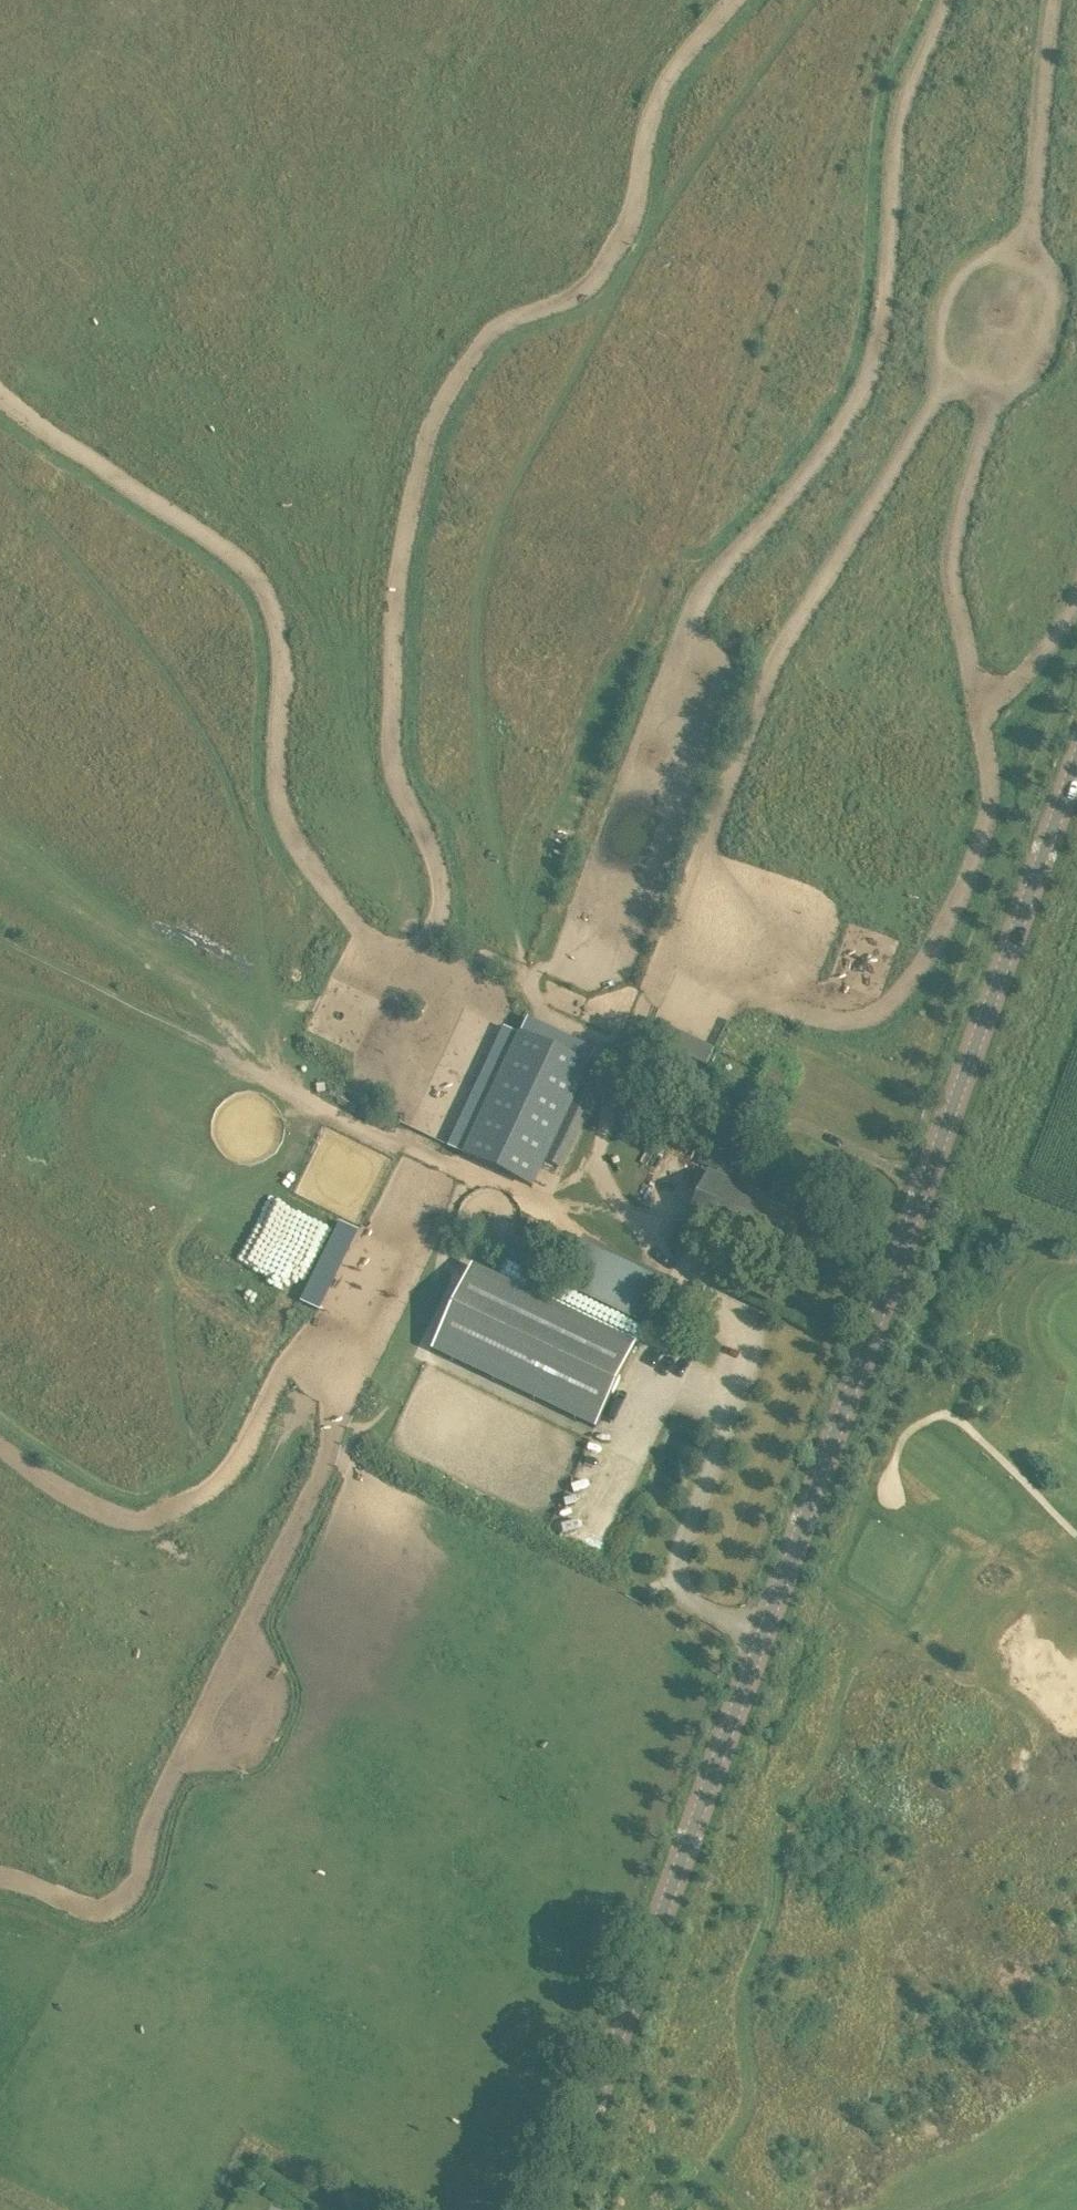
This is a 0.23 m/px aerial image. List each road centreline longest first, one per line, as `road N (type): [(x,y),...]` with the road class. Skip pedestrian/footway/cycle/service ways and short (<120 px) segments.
road 1 (secondary): [(555,2209),(1076,759)]
road 2 (track): [(816,0),(652,228),(510,496),(479,628),(487,838),(525,974),(538,1008),(603,1053),(611,1083),(602,1160),(611,1192),(629,1227),(670,1271)]
road 3 (track): [(0,1898),(72,1930),(117,1926),(139,1913),(155,1888),(184,1791),(256,1773),(270,1761),(287,1735),(296,1689),(270,1625),(273,1610),(348,1440),(378,1417),(405,1380),(468,1174)]
road 4 (track): [(0,941),(281,1080),(292,1096),(359,1132),(405,1145),(670,1271)]
road 5 (track): [(281,1080),(262,1004),(258,891),(218,766),(136,634),(0,473)]
road 6 (track): [(381,1141),(223,1199),(177,1246),(161,1291),(185,1444),(176,1482),(132,1494),(0,1413)]
road 7 (track): [(292,1096),(96,1010),(0,987)]
road 8 (track): [(984,1444),(1076,1535)]

